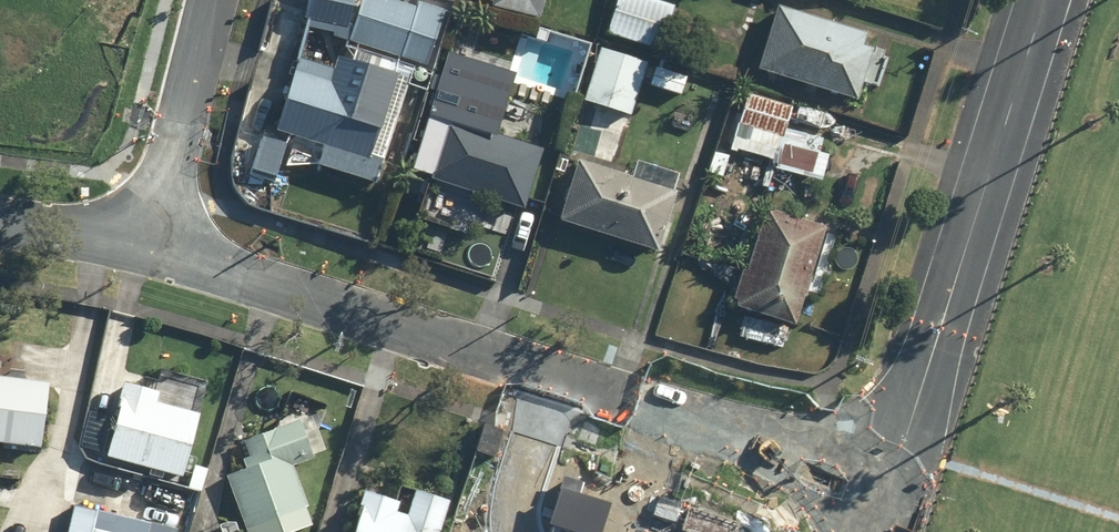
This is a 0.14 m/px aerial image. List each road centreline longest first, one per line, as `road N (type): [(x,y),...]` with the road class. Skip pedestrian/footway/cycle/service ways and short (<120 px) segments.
road 1 (residential): [(890,479),(150,245)]
road 2 (residential): [(890,479),(1042,0)]
road 3 (residential): [(150,245),(209,0)]
road 4 (residential): [(150,245),(0,224)]

